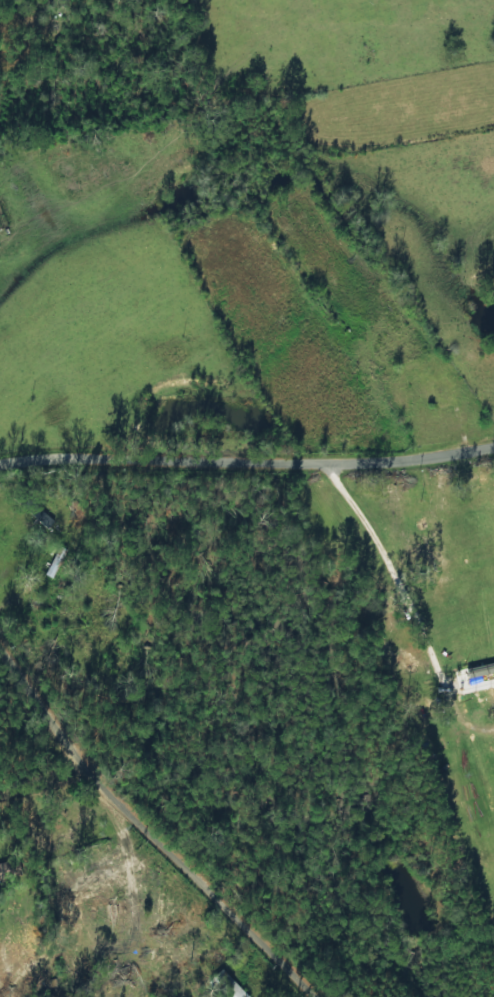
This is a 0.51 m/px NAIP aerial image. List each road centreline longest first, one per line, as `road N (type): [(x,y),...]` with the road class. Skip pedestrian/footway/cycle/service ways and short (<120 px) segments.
road 1 (residential): [(0,476),(493,434)]
road 2 (residential): [(258,996),(33,760),(18,715),(0,693)]

